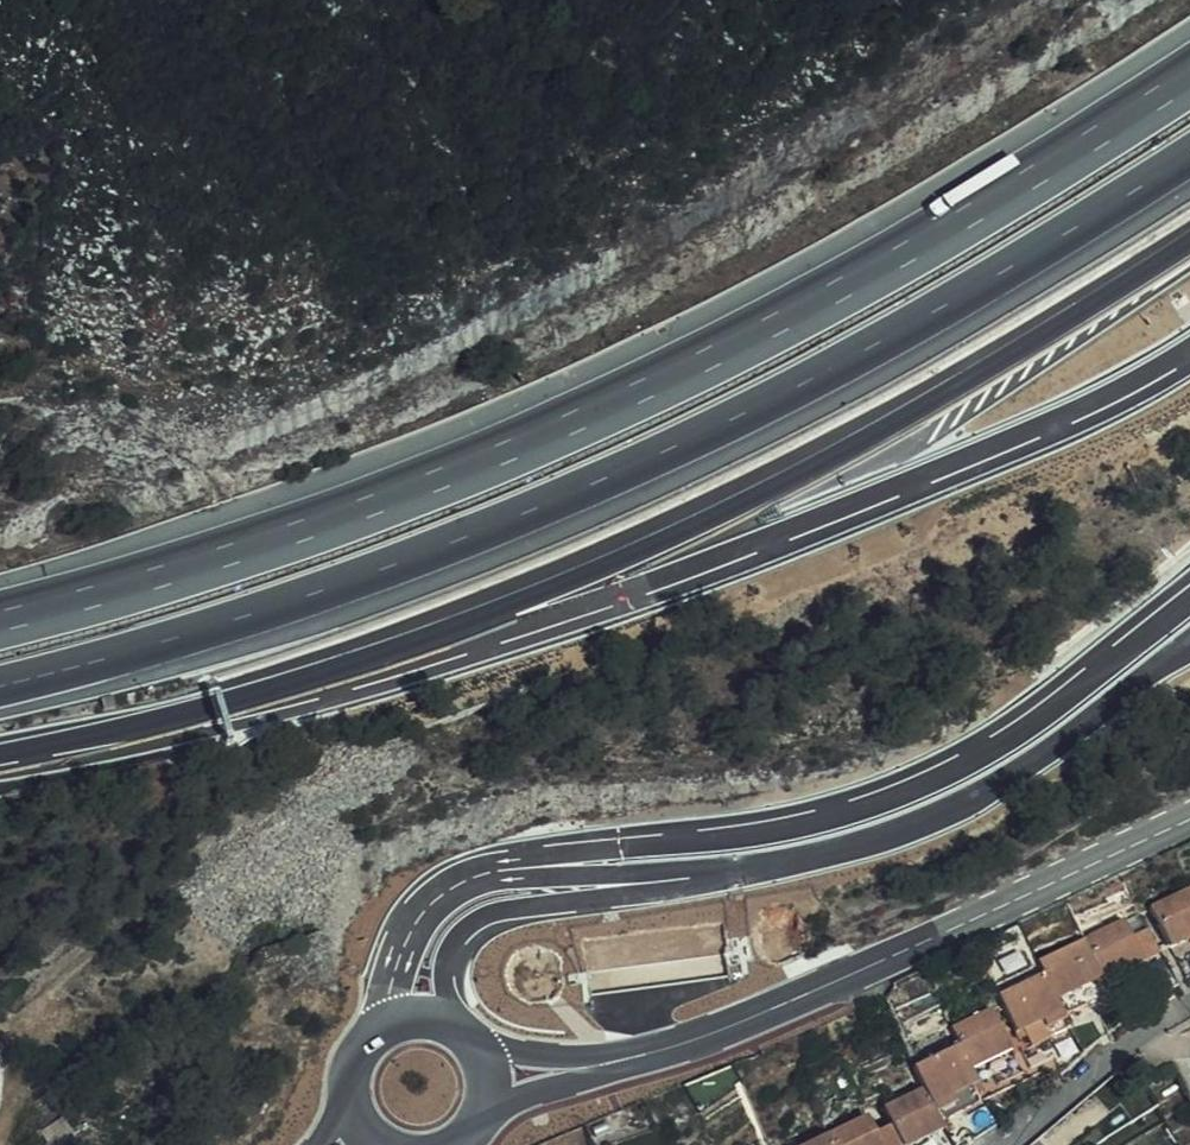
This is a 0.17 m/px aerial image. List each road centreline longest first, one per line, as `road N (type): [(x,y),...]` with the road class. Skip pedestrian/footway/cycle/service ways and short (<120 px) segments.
road 1 (motorway): [(1189,76),(862,279),(670,379),(325,522),(0,621)]
road 2 (motorway): [(0,688),(253,613),(629,467),(944,306),(1189,153)]
road 3 (motorway): [(1189,597),(1024,729),(891,799),(762,834),(467,871),(445,884),(411,926),(372,1031)]
road 4 (motorway): [(364,661),(576,578),(822,463),(1189,243)]
road 5 (motorway): [(364,661),(467,638),(692,566),(1019,435),(1189,347)]
road 6 (secondary): [(1189,818),(846,979),(679,1046)]
road 7 (motorway): [(0,754),(137,726),(364,661)]
road 8 (secondary): [(487,1117),(679,1046)]
road 9 (secondary): [(679,1046),(557,1058),(481,1044)]
road 10 (secondary): [(481,1044),(434,1014),(391,1019),(372,1031)]

